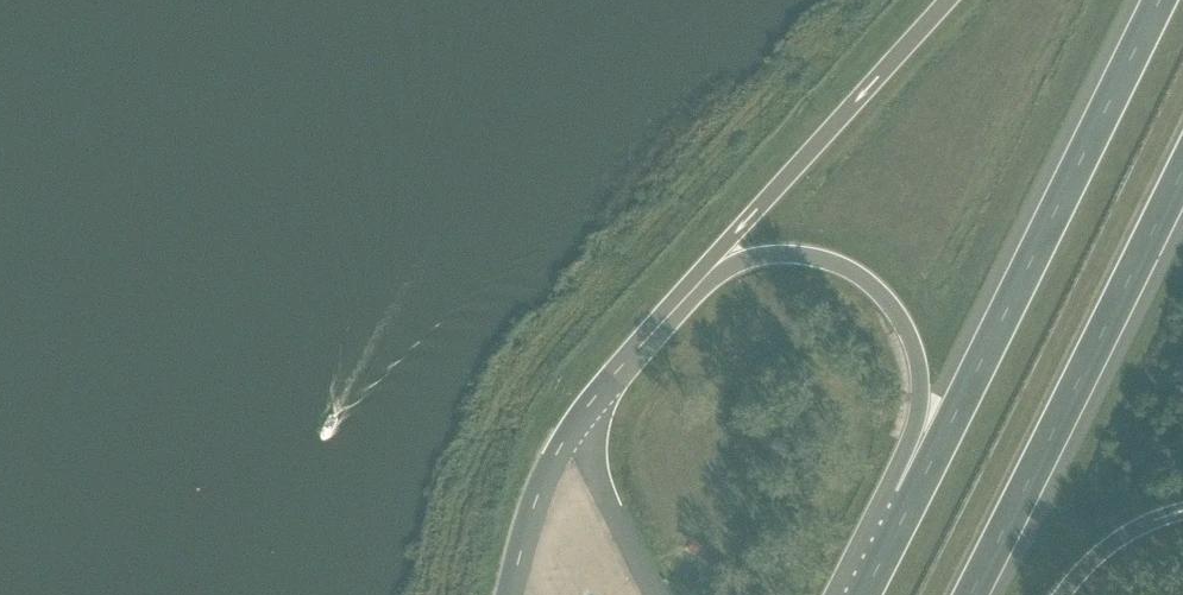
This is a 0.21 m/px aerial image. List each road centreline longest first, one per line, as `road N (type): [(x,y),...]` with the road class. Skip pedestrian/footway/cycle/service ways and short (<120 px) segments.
road 1 (motorway): [(948,0),(732,237),(711,271),(765,256),(808,257),(845,268),(884,298),(919,364),(911,507)]
road 2 (motorway): [(1156,0),(911,507)]
road 3 (motorway): [(976,594),(1182,179)]
road 4 (motorway): [(1063,594),(1119,538),(1182,512)]

